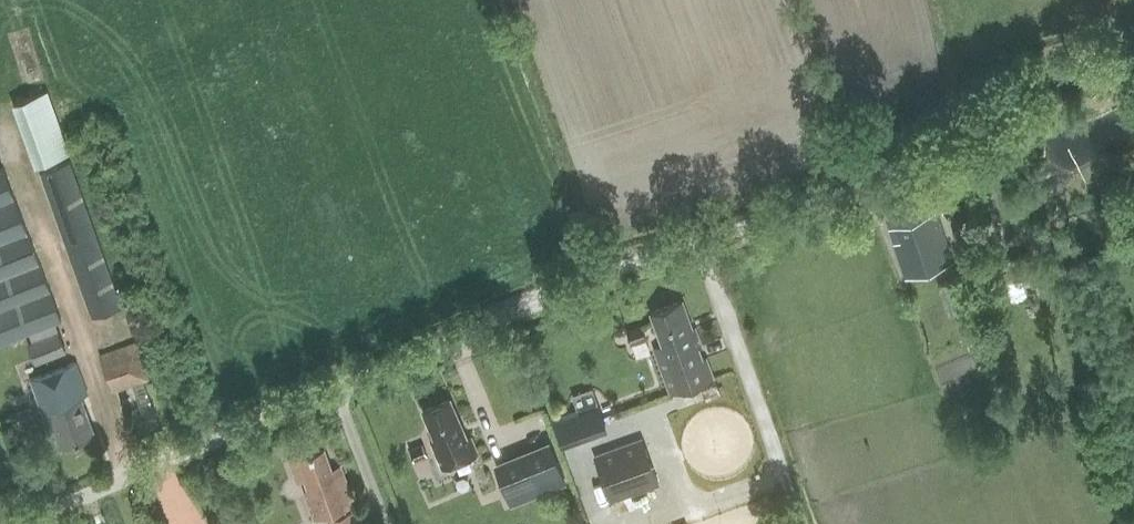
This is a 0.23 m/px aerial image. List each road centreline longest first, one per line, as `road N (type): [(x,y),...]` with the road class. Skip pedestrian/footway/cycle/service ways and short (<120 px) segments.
road 1 (unclassified): [(6,523),(626,263),(849,185),(1028,75),(1090,55),(1133,57)]
road 2 (track): [(694,239),(797,523)]
road 3 (track): [(332,388),(383,523)]

